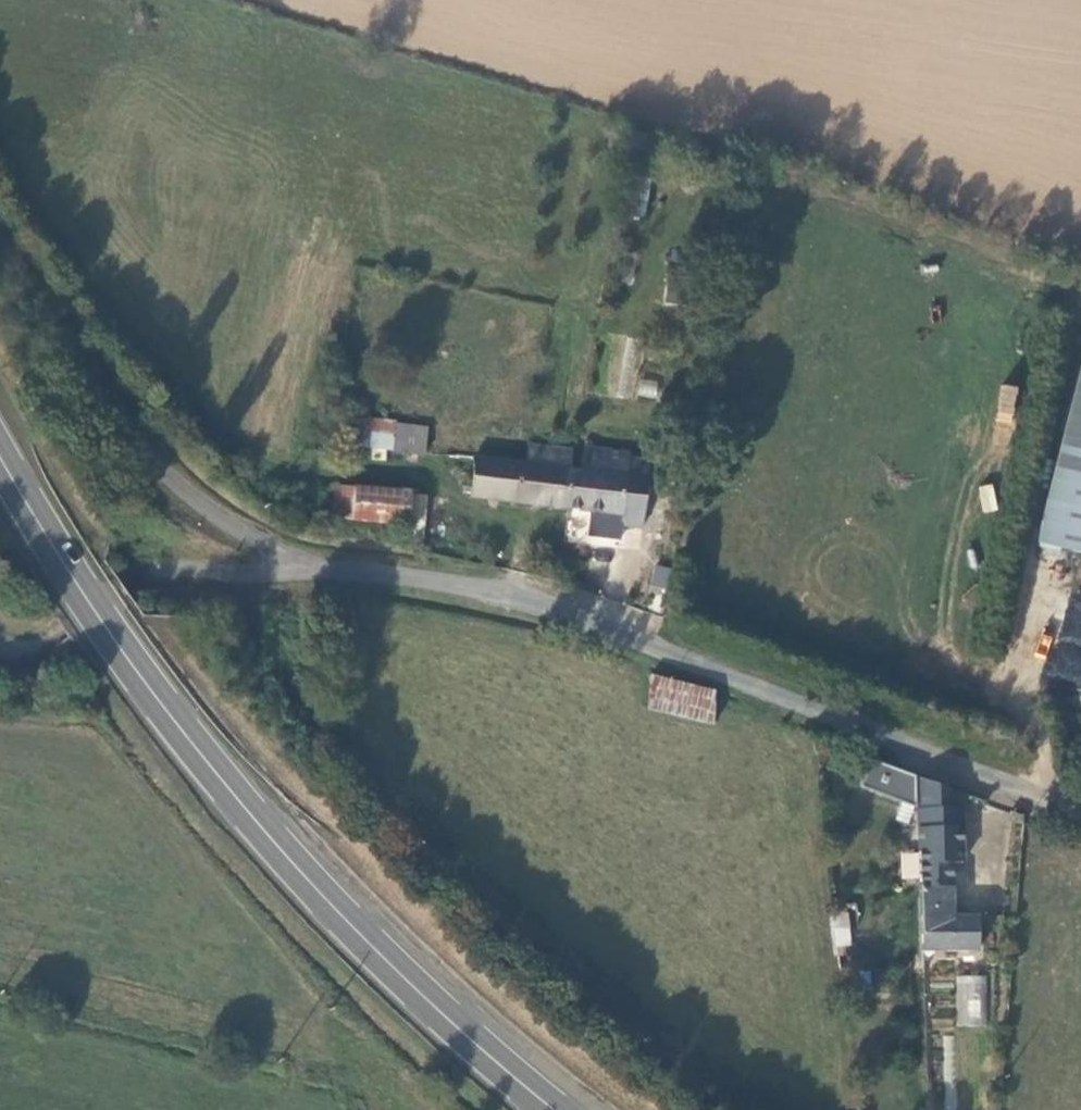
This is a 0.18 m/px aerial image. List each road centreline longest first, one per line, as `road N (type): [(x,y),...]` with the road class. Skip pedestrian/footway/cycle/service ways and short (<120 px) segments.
road 1 (primary): [(552,1109),(393,968),(219,779),(115,642),(0,456)]
road 2 (unclassified): [(302,567),(530,597),(1080,815)]
road 3 (unclassified): [(302,567),(216,515),(147,450),(0,231)]
road 4 (unclassified): [(0,640),(32,657),(158,584),(302,567)]

